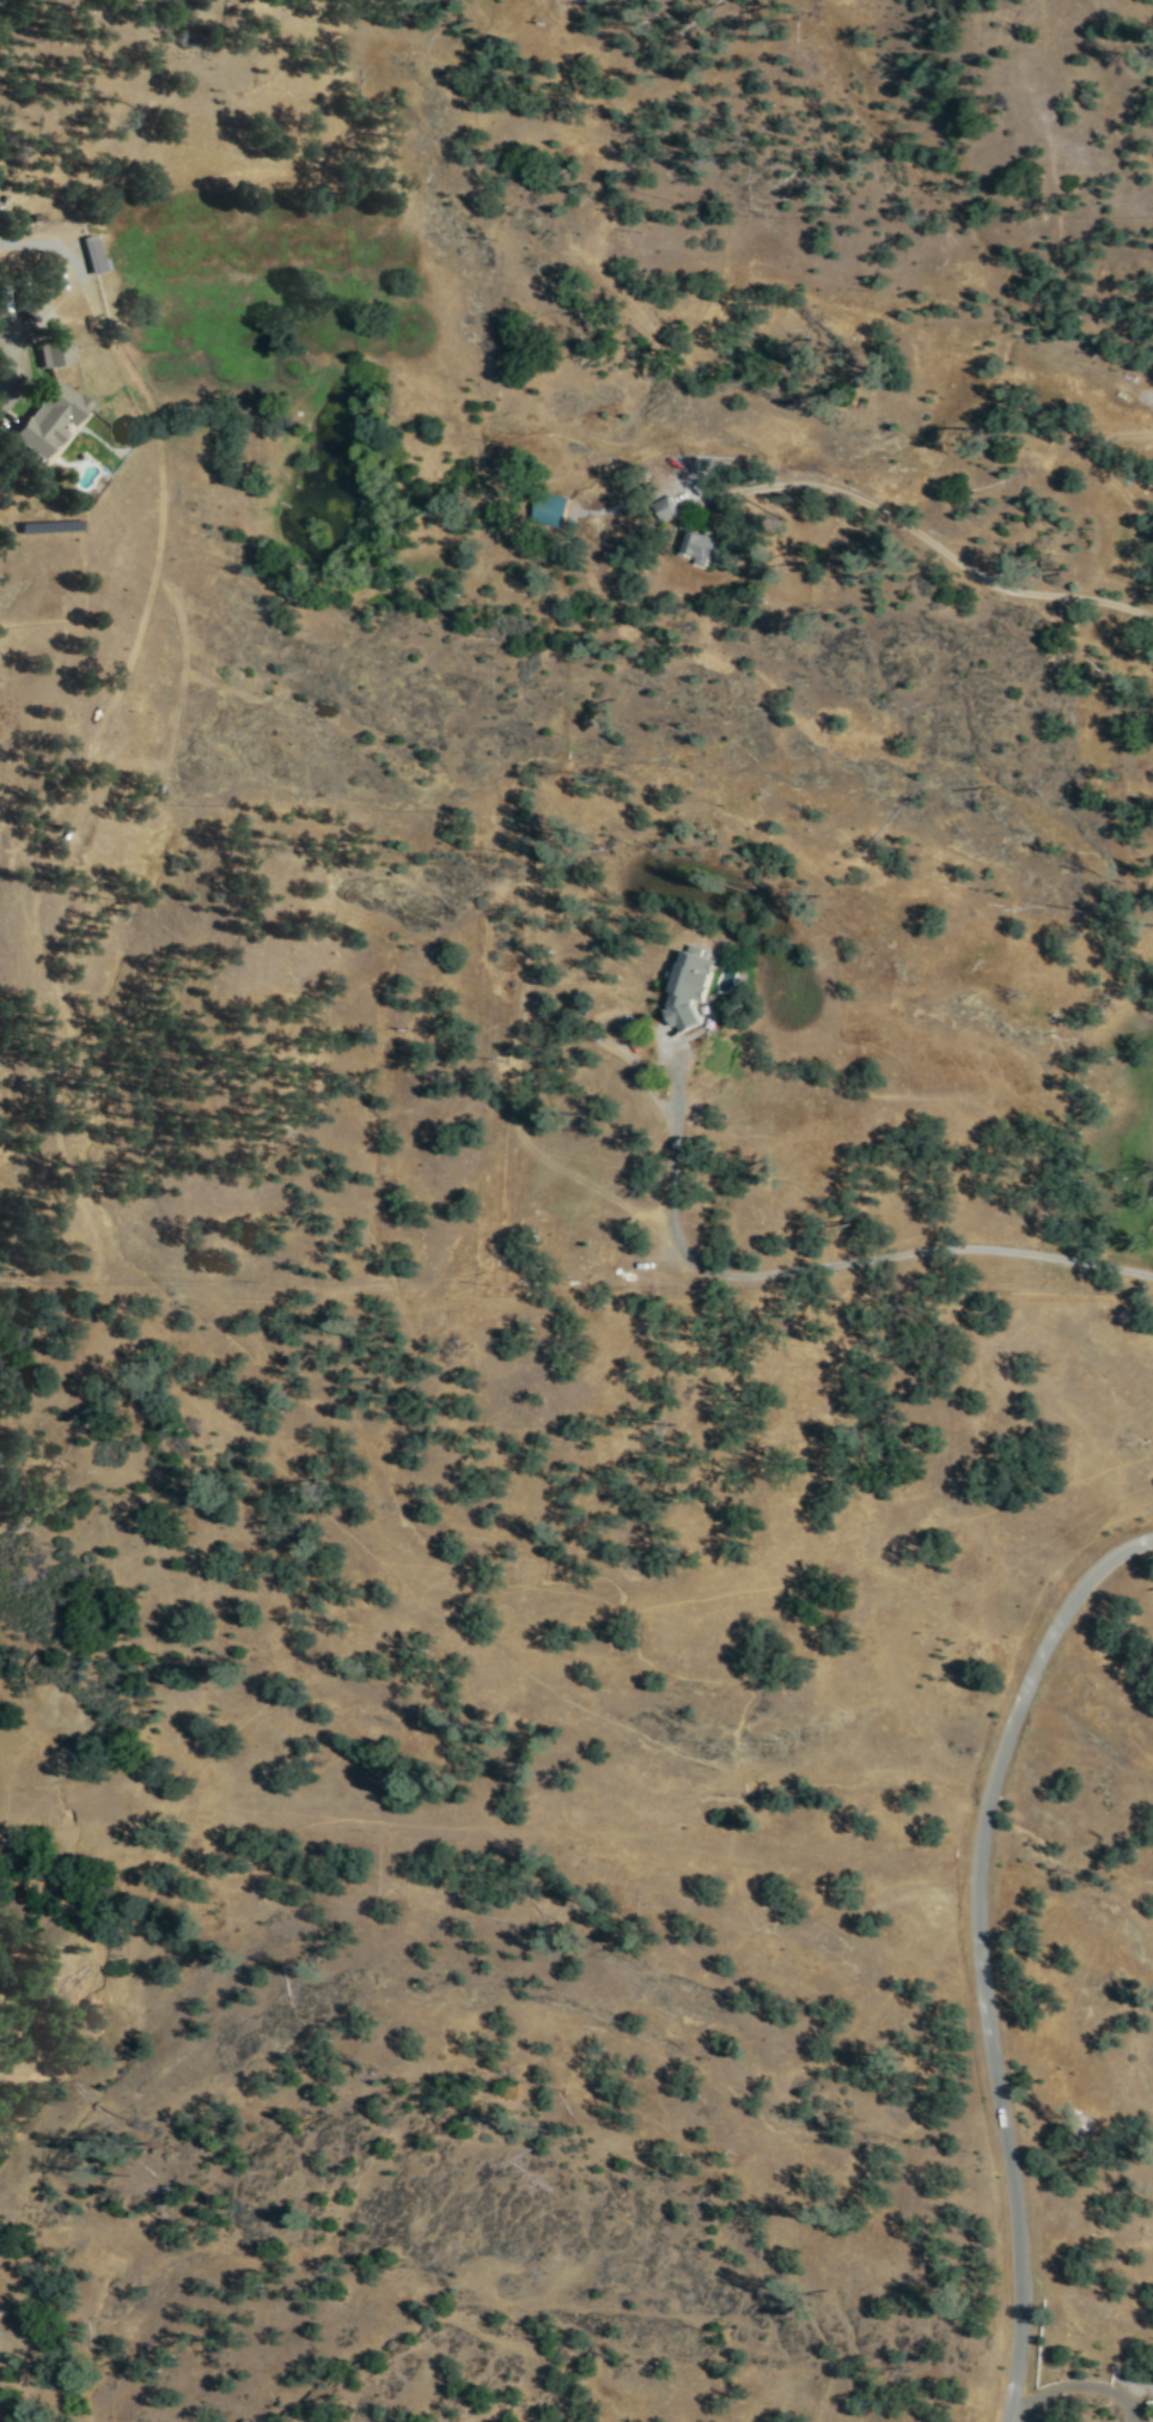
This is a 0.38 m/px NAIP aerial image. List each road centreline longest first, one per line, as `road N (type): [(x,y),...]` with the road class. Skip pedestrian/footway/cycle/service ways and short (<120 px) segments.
road 1 (residential): [(1014,2421),(1029,2307),(989,1957),(993,1834),(1039,1682),(1080,1606),(1116,1562),(1152,1540)]
road 2 (track): [(0,248),(50,241),(74,254),(94,320),(147,398),(160,513),(148,591),(115,696)]

